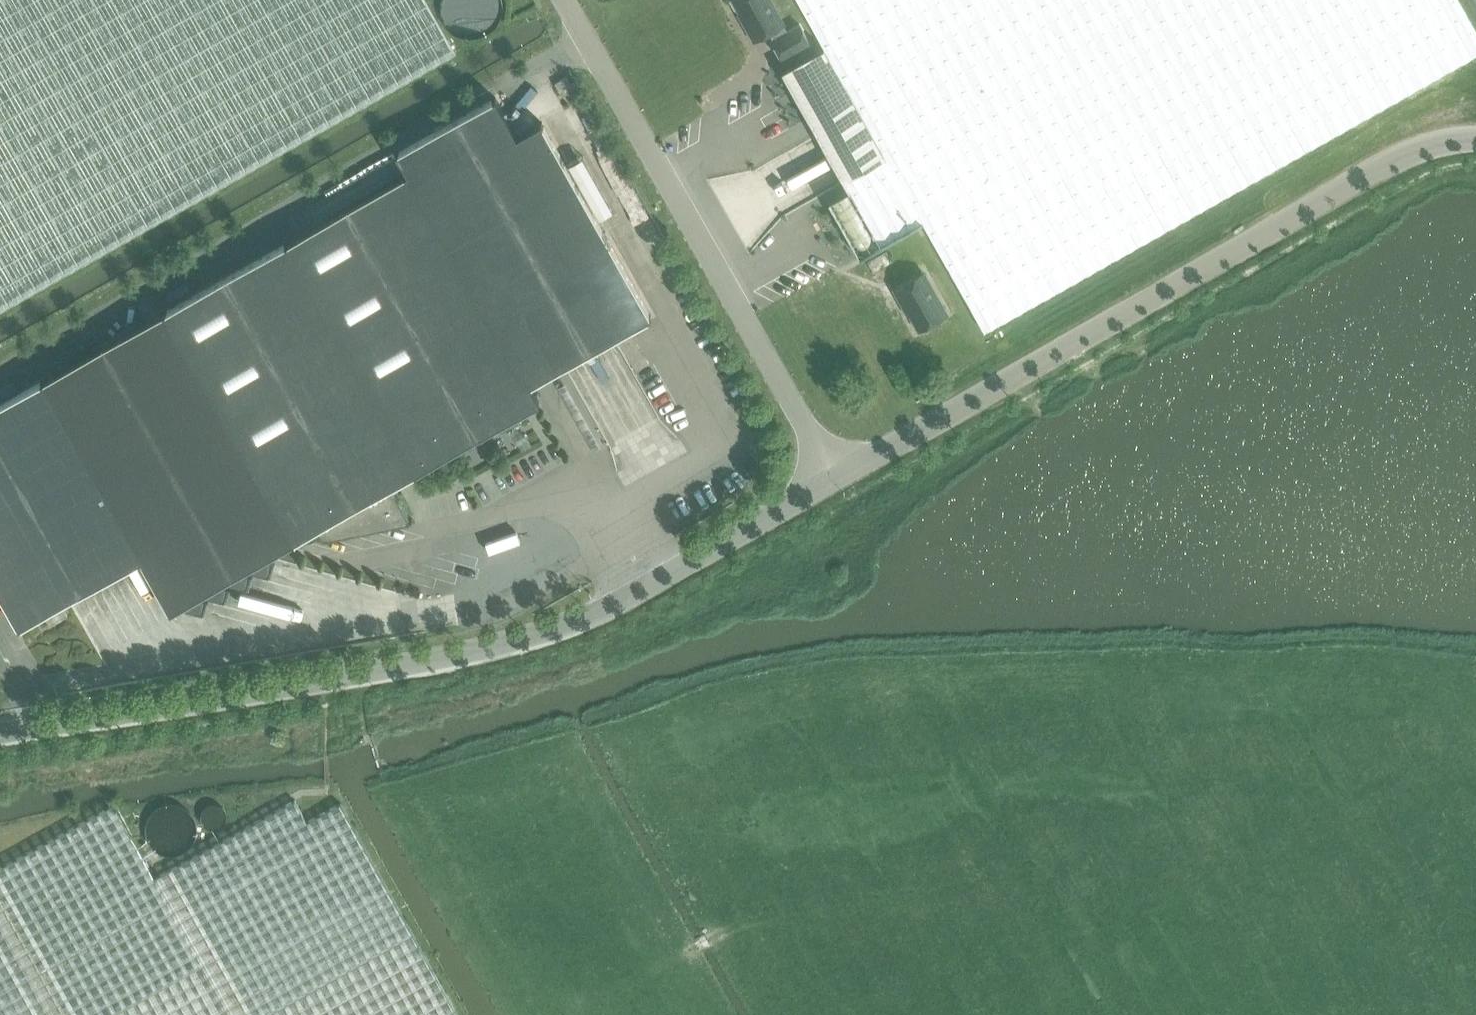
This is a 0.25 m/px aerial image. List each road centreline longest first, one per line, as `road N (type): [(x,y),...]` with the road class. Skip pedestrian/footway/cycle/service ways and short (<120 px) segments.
road 1 (unclassified): [(830,476),(588,610),(443,650),(0,728)]
road 2 (unclassified): [(1475,136),(1408,148),(830,476)]
road 3 (unclassified): [(567,0),(830,476)]

